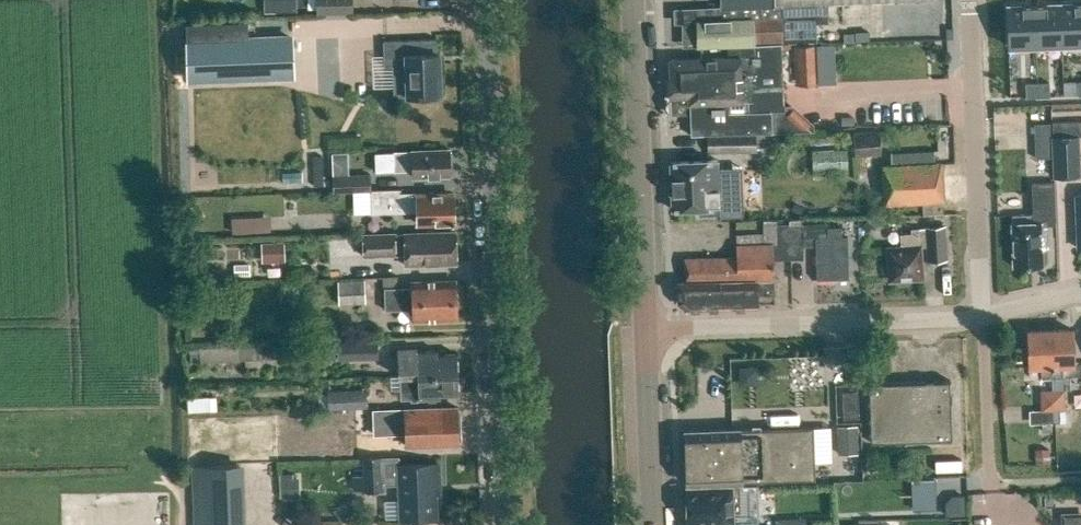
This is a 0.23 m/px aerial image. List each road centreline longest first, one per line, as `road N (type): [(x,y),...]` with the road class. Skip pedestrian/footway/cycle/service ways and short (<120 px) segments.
road 1 (unclassified): [(507,524),(487,0)]
road 2 (residential): [(644,331),(983,315)]
road 3 (secondary): [(644,331),(632,0)]
road 4 (residential): [(983,315),(972,0)]
road 5 (secondary): [(654,524),(644,331)]

